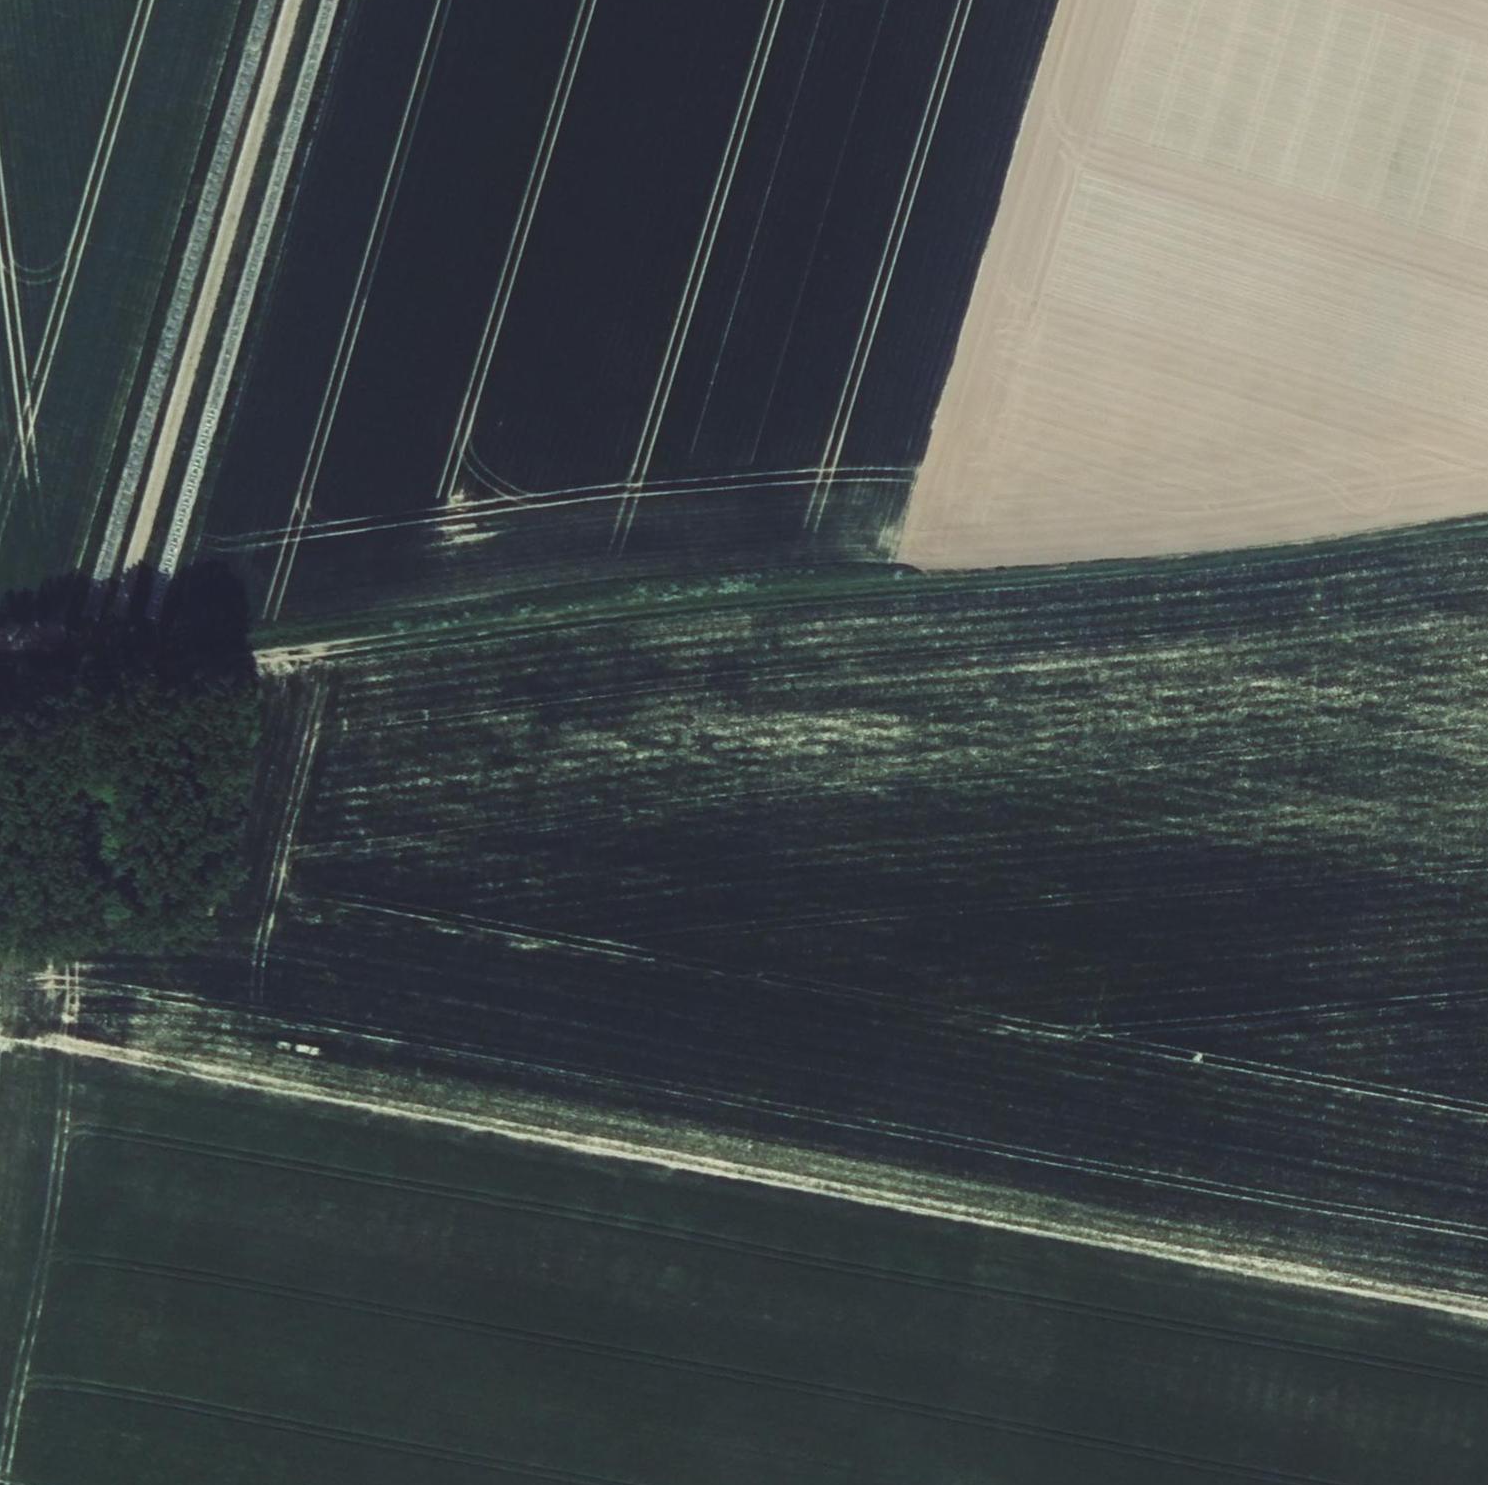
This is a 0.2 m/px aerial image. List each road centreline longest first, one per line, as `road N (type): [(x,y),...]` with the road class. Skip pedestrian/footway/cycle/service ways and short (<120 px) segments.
road 1 (track): [(0,691),(368,637),(1145,578),(1487,528)]

